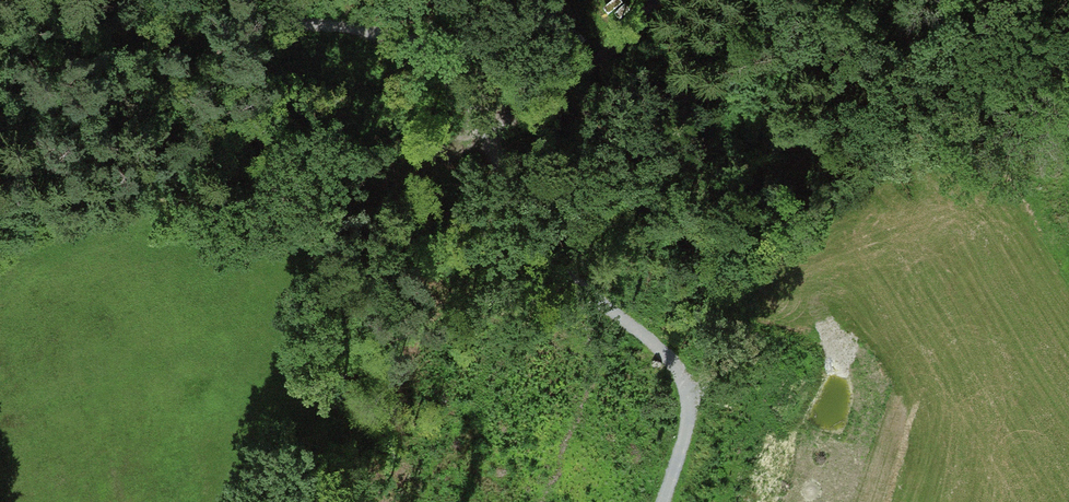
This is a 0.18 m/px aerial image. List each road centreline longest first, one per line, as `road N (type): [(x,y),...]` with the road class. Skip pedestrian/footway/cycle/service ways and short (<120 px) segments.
road 1 (track): [(496,130),(304,289),(224,501)]
road 2 (track): [(496,130),(605,307),(673,359),(691,405),(659,501)]
road 3 (track): [(496,130),(432,35),(190,0)]
road 4 (track): [(654,0),(582,76),(496,130)]

